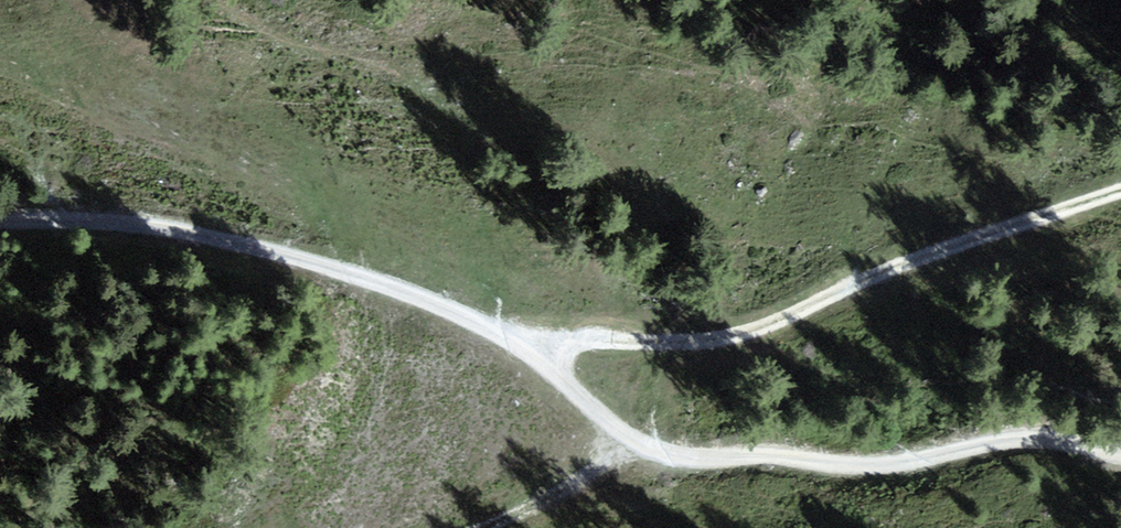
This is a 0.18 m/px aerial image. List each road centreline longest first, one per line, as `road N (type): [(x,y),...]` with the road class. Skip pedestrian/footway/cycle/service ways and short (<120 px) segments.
road 1 (track): [(1120,460),(1029,443),(879,474),(792,460),(643,458),(555,366),(345,282),(183,234),(0,222)]
road 2 (track): [(555,366),(598,339),(735,357),(975,252),(1120,204)]
road 3 (track): [(628,444),(566,509),(508,527)]

